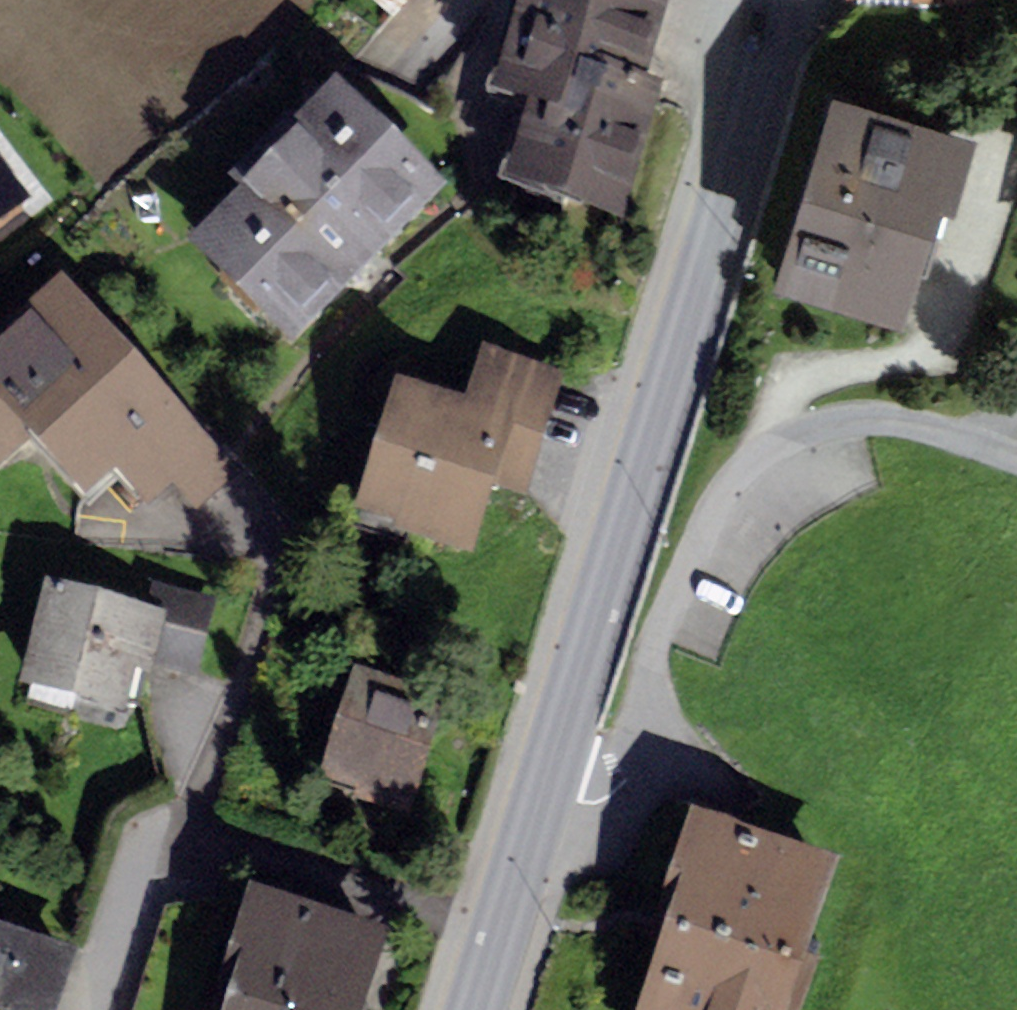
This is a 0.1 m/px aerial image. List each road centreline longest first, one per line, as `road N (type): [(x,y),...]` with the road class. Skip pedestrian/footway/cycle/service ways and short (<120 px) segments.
road 1 (tertiary): [(544,792),(750,116),(776,0)]
road 2 (residential): [(1016,461),(909,420),(845,417),(758,452),(717,503),(651,645),(643,751),(599,803),(544,792)]
road 3 (tertiary): [(475,1009),(544,792)]

